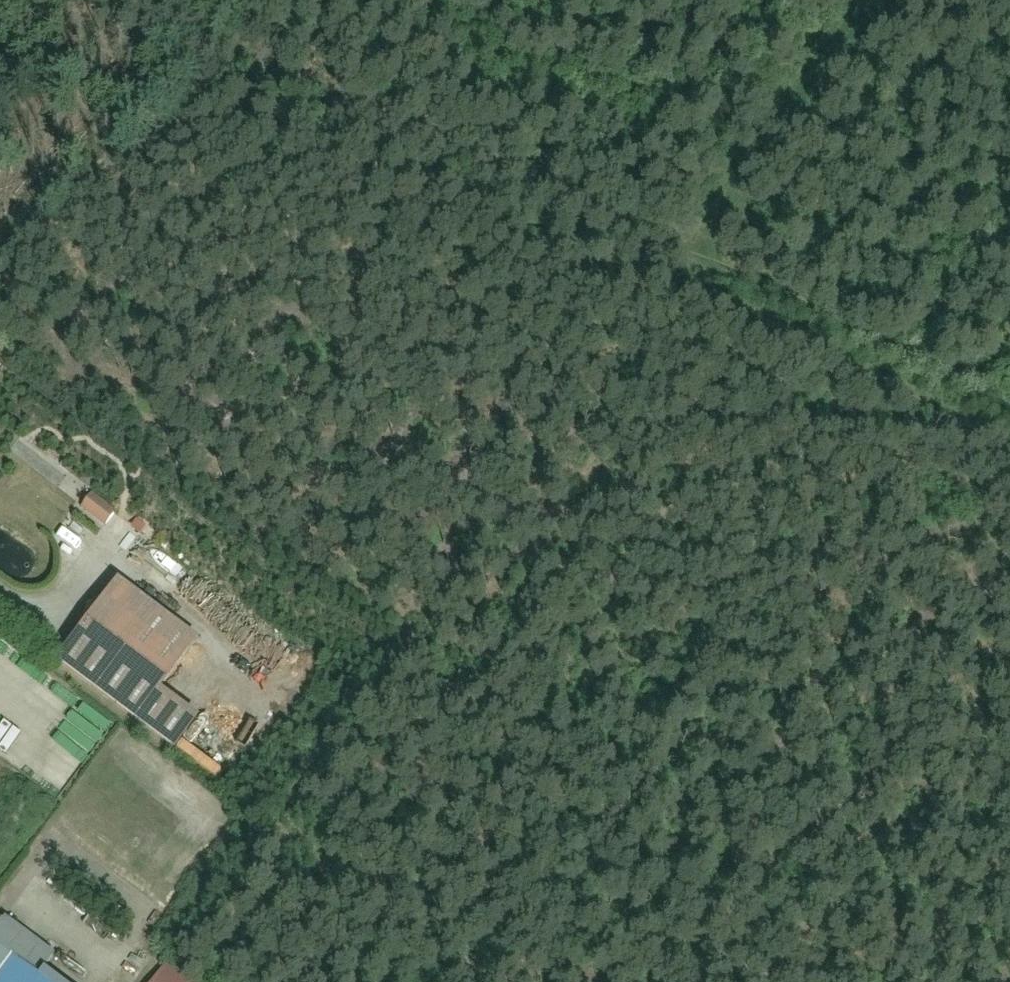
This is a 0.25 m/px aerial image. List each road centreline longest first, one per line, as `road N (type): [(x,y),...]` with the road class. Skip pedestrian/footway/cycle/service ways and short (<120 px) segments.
road 1 (track): [(684,255),(1009,401)]

